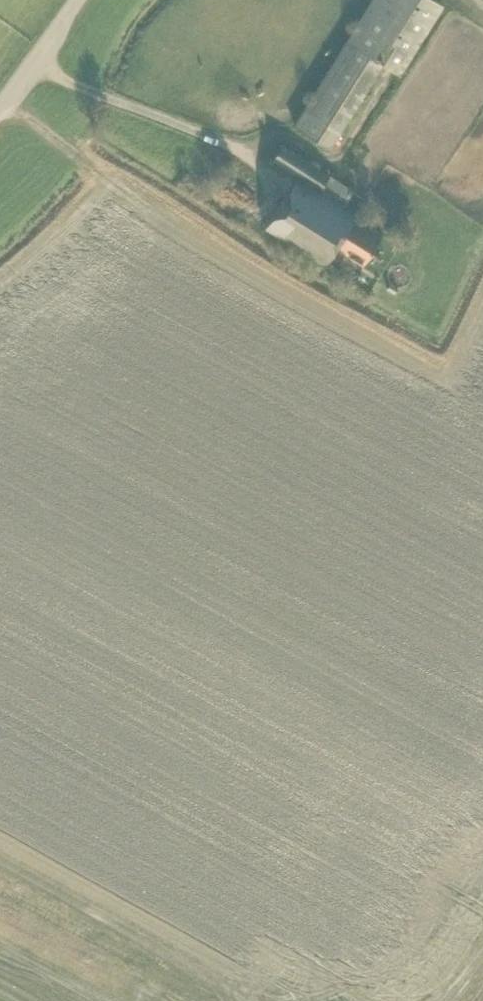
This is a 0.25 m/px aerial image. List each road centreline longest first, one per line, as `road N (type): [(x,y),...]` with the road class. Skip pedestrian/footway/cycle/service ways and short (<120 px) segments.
road 1 (unclassified): [(0,103),(76,0)]

